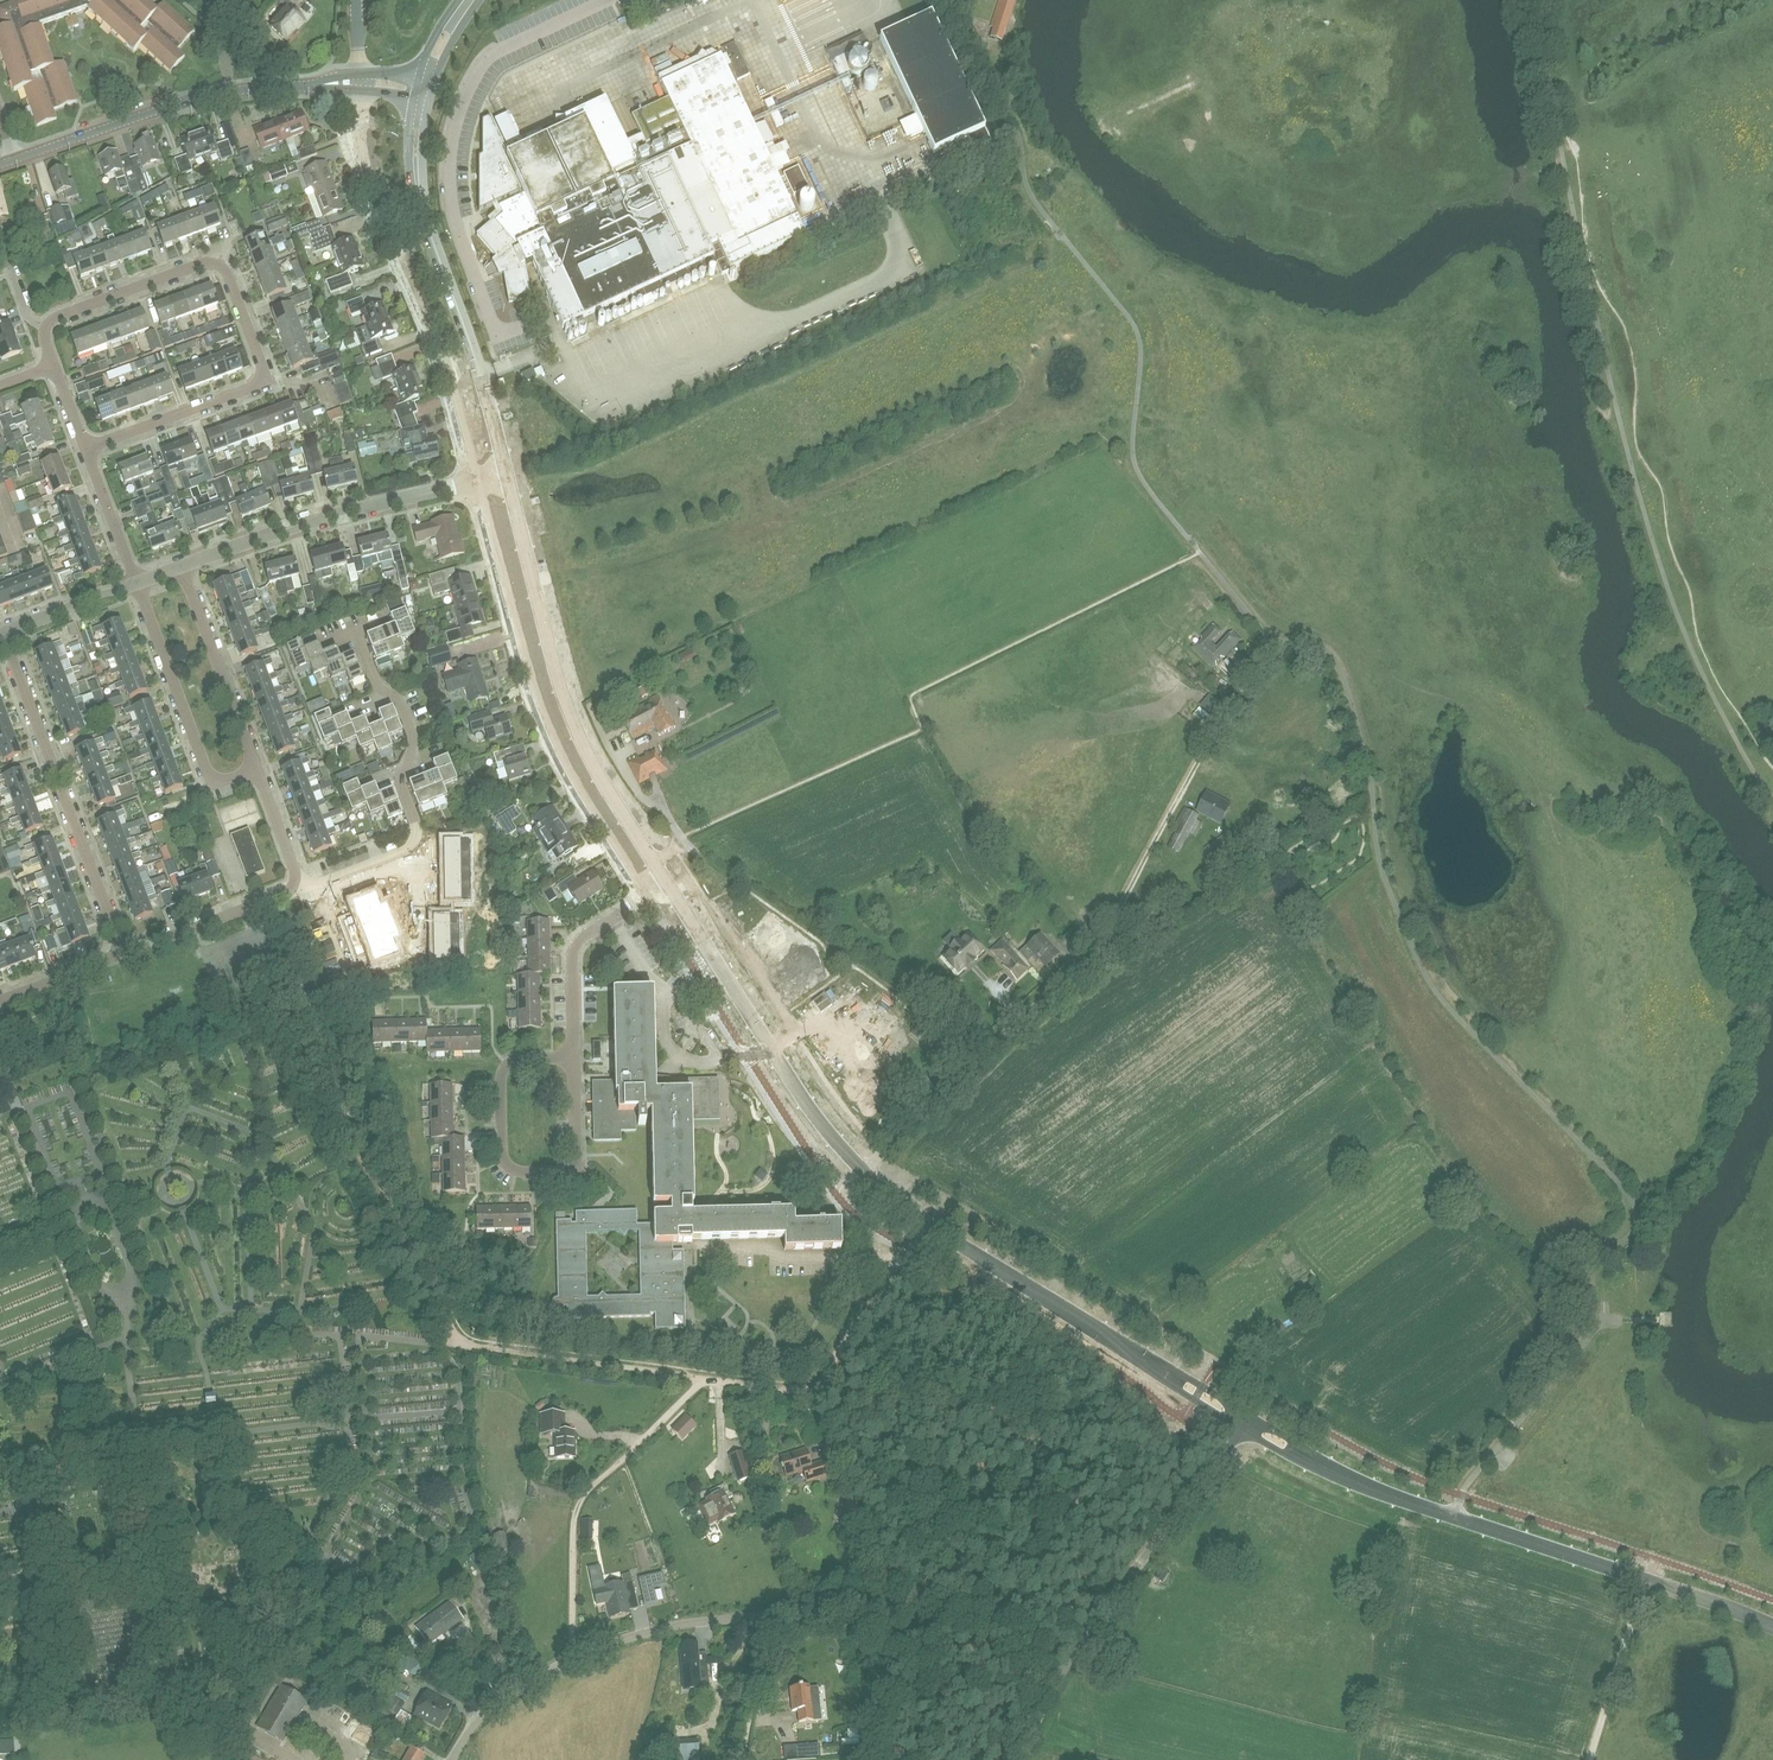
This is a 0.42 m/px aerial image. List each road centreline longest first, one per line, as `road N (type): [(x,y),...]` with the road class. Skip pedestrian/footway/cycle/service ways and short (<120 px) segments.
road 1 (unclassified): [(450,1759),(475,1723),(511,1693),(586,1652),(664,1628),(1037,1599),(1101,1613)]
road 2 (residential): [(88,447),(252,387),(264,376),(262,362),(217,264),(203,262),(47,326)]
road 3 (primary): [(1772,1627),(1345,1477)]
road 4 (residential): [(478,483),(543,715),(647,896)]
road 5 (track): [(811,1393),(467,1344),(449,1327),(421,1264)]
road 6 (primary): [(666,884),(575,727),(507,477)]
road 7 (primary): [(931,1226),(829,1134),(666,884)]
road 8 (residential): [(360,90),(370,180),(435,334),(478,483)]
road 9 (track): [(1203,1436),(811,1393)]
road 10 (residential): [(294,882),(321,881),(402,852),(415,838),(401,782),(411,727),(400,702),(376,678),(354,629)]
road 11 (residential): [(122,955),(5,632)]
road 12 (track): [(1066,978),(1107,932),(1235,697)]
road 13 (residential): [(183,565),(320,519),(478,483)]
road 14 (secondary): [(15,159),(205,96),(309,85)]
road 15 (primary): [(507,477),(418,189)]
road 16 (residential): [(573,1058),(578,1155),(557,1172),(517,1171),(502,1155),(501,1078),(520,1058)]
road 17 (track): [(862,1170),(1066,978)]
road 18 (residential): [(258,768),(228,779),(211,775),(137,582)]
road 19 (residential): [(931,1226),(906,1258),(793,1259),(759,1246),(696,1246)]
road 20 (primary): [(1132,1352),(931,1226)]
road 21 (unclassified): [(1101,1613),(1242,1429)]
road 22 (track): [(1066,978),(1258,867)]
road 23 (track): [(1589,1318),(1584,1345),(1461,1495)]
road 24 (residential): [(258,768),(183,565)]
road 25 (residential): [(573,1058),(574,949),(647,896)]
road 26 (residential): [(122,955),(284,895),(294,882)]
road 27 (track): [(1649,1581),(1588,1759)]
road 28 (track): [(704,1378),(580,1502)]
road 29 (unclassified): [(1019,1759),(1101,1613)]
road 30 (track): [(811,1393),(906,1258)]
road 31 (residential): [(137,582),(88,447)]
road 32 (residential): [(5,632),(137,582)]
road 33 (track): [(575,1518),(572,1658)]
road 34 (primary): [(1251,1416),(1132,1352)]
road 35 (primary): [(1132,1352),(1242,1429)]
road 36 (residential): [(0,1000),(122,955)]
road 37 (residential): [(294,882),(258,768)]

